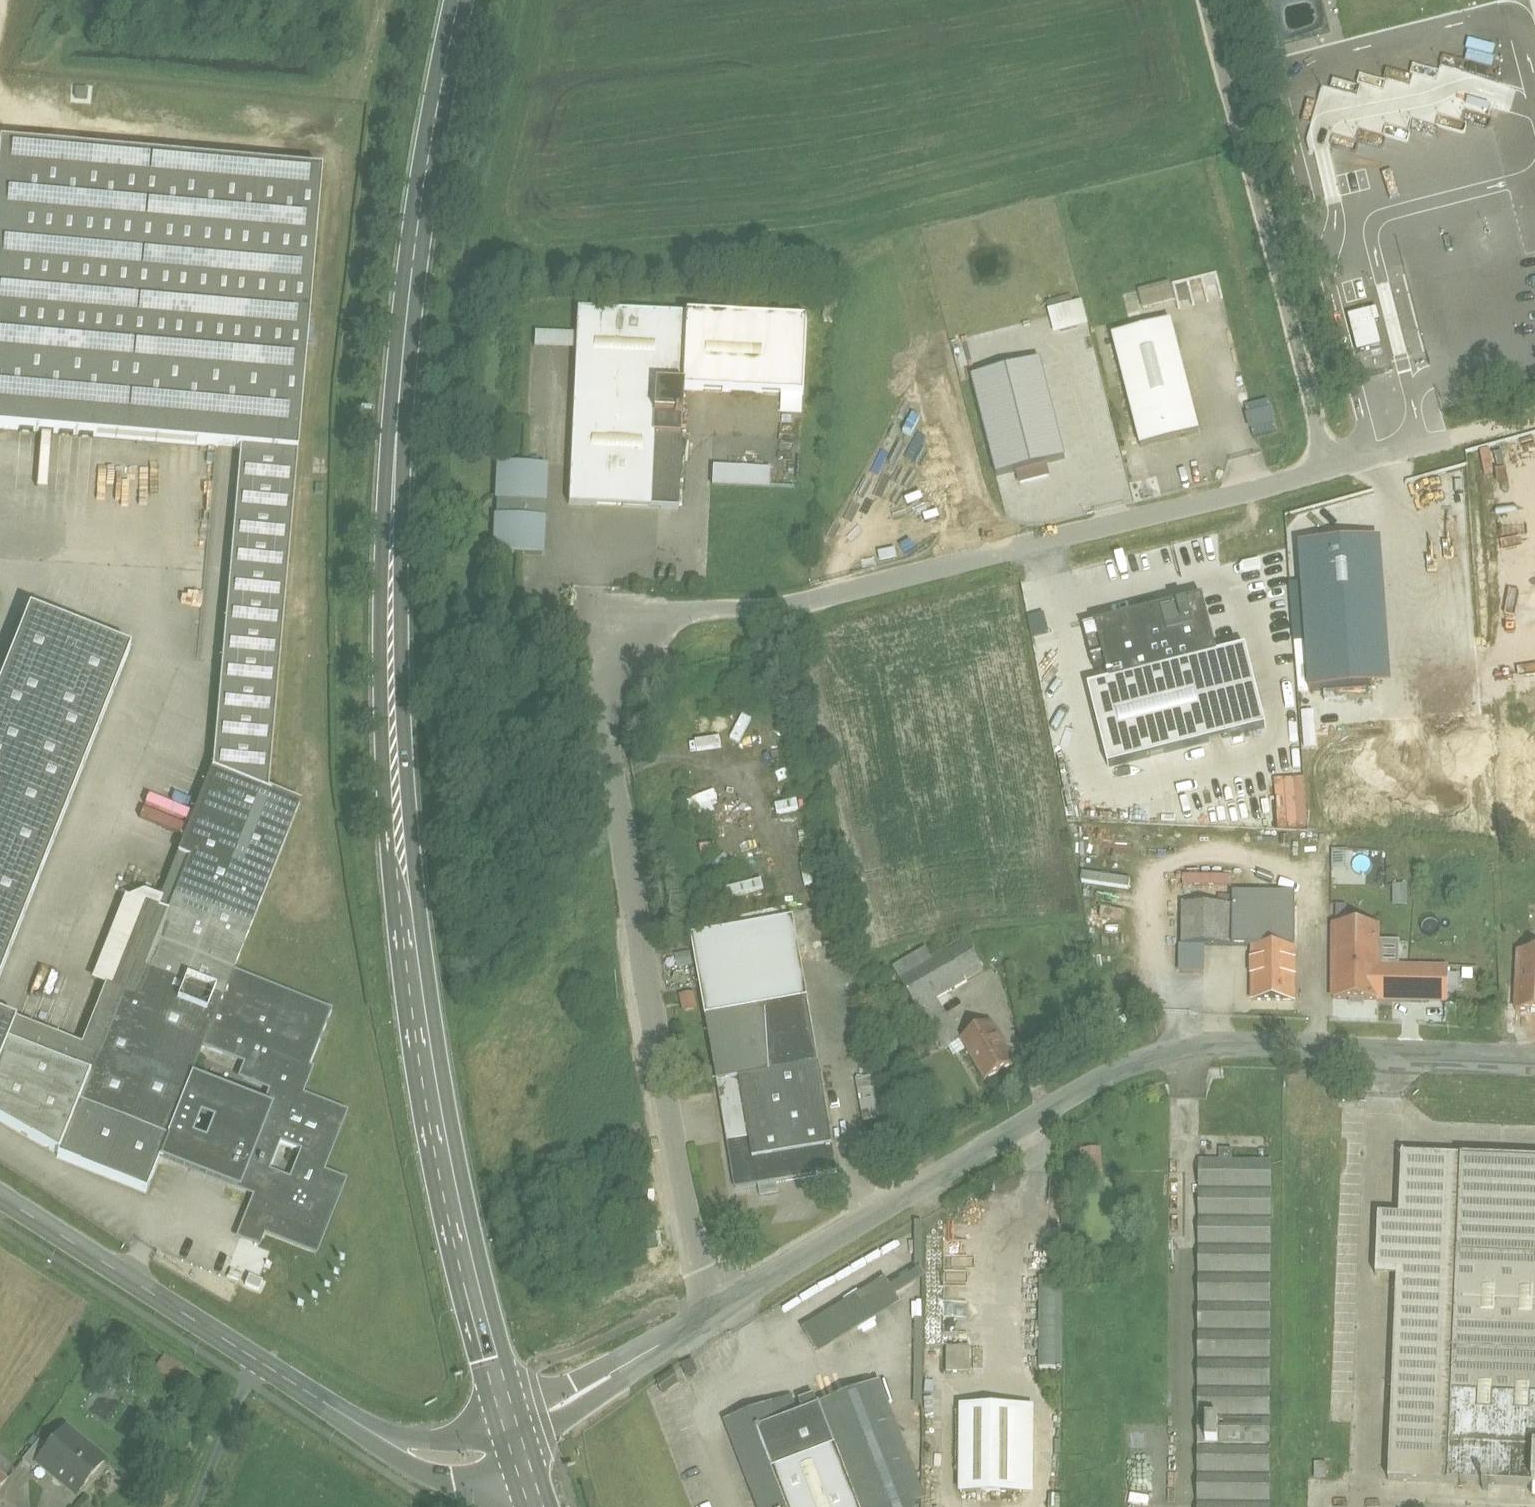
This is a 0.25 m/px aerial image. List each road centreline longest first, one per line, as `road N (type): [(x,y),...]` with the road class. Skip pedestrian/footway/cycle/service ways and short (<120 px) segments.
road 1 (primary): [(515,1444),(439,1135),(396,838),(390,484),(402,304),(421,156),(457,0)]
road 2 (unclassified): [(719,1321),(696,1239),(619,774),(602,674),(607,641),(645,615),(770,613),(850,600),(1341,476)]
road 3 (unclassified): [(1534,1059),(1201,1051),(1110,1079),(719,1321)]
road 4 (unclassified): [(1217,0),(1341,476)]
road 5 (tertiary): [(259,1365),(0,1197)]
road 6 (tertiary): [(515,1444),(446,1459),(389,1443),(259,1365)]
road 7 (unclassified): [(719,1321),(548,1416),(515,1444)]
road 8 (unclassified): [(1341,476),(1534,421)]
road 9 (residential): [(259,1365),(186,1506)]

